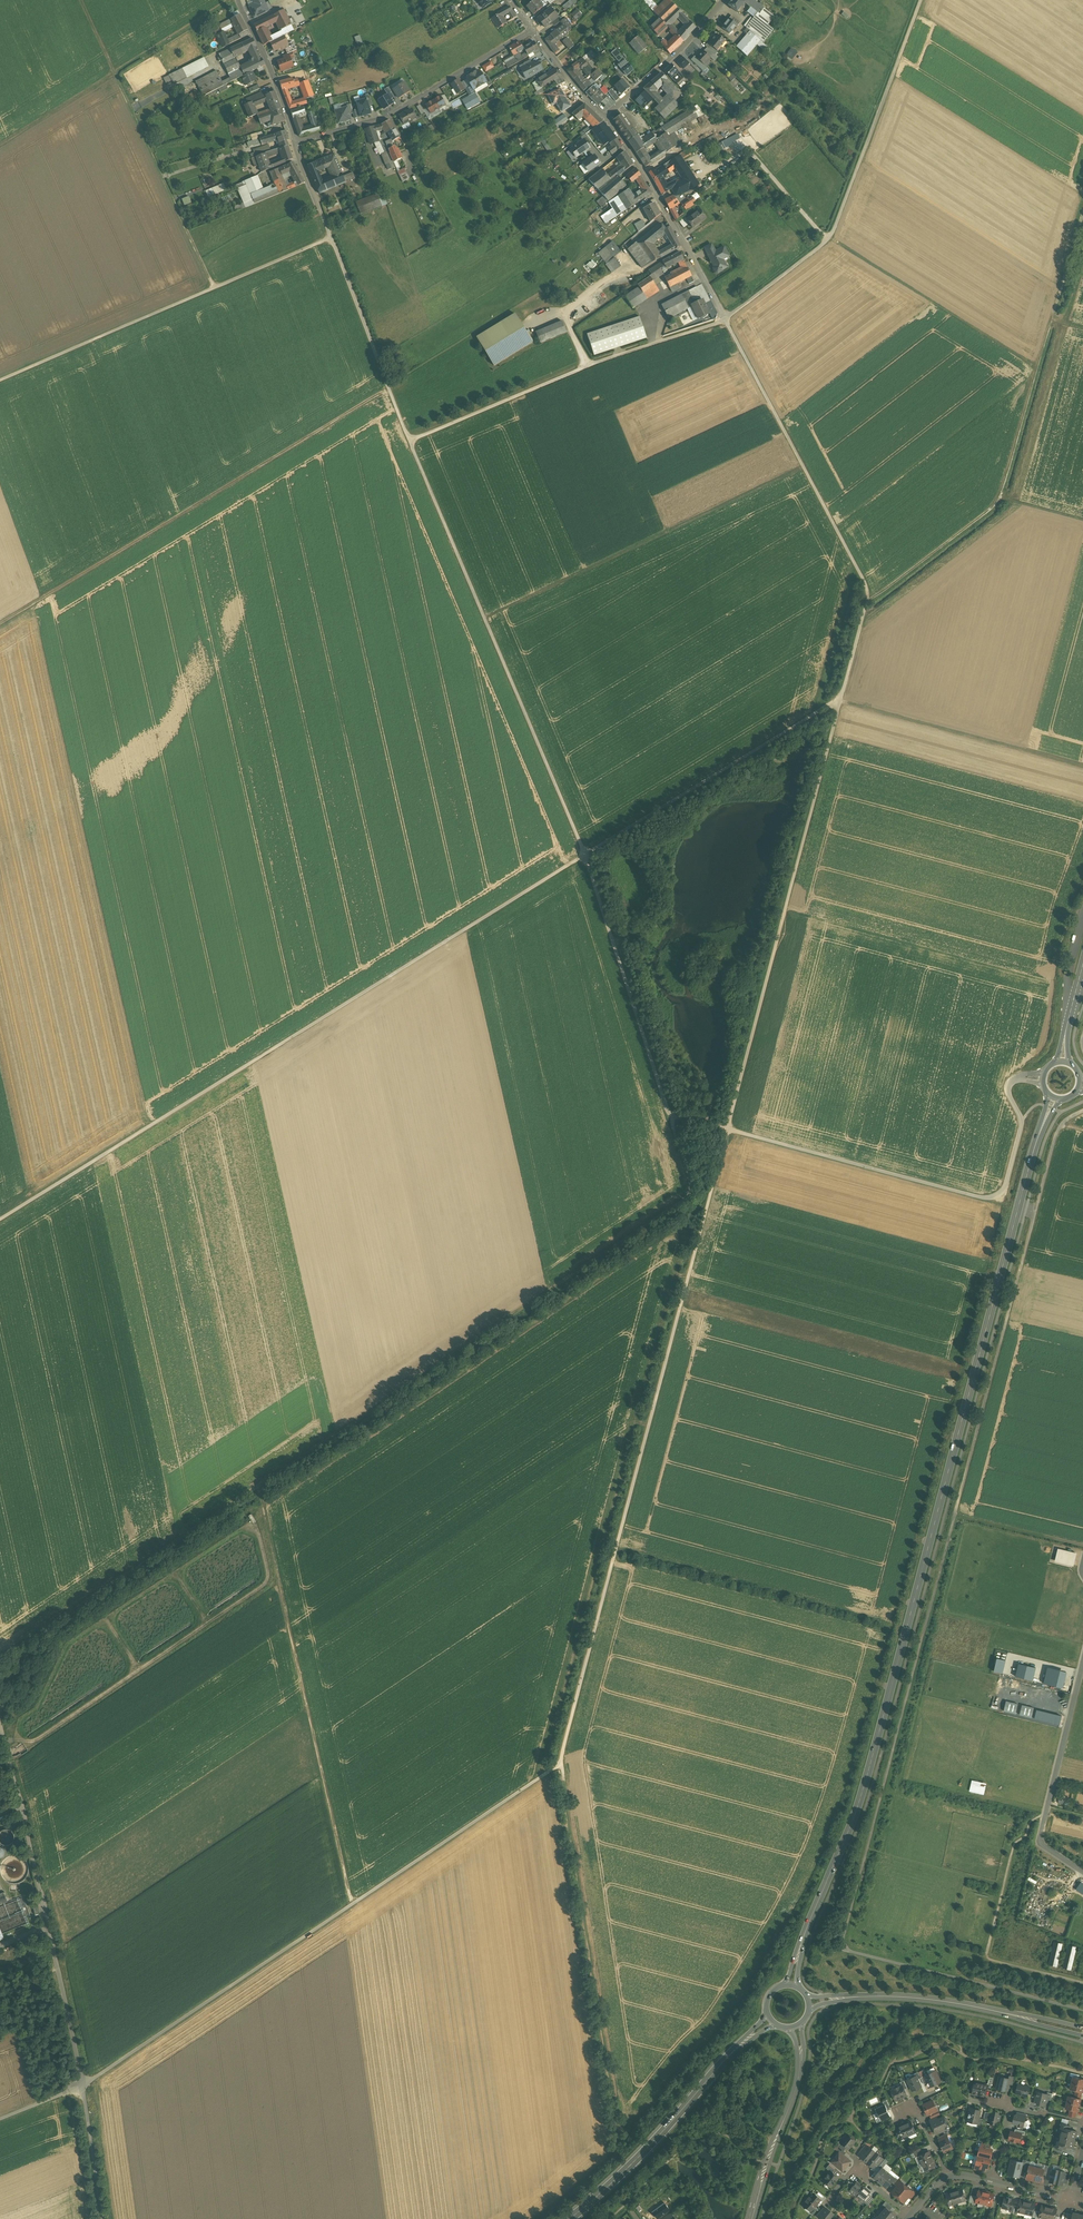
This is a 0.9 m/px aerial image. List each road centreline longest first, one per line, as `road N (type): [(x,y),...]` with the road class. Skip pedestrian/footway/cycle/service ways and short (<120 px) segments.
road 1 (track): [(83,2085),(560,1757),(866,603),(865,585),(726,319)]
road 2 (track): [(410,441),(585,855),(670,1115),(983,1198),(999,1194),(1010,1175)]
road 3 (track): [(0,1221),(841,701)]
road 4 (track): [(670,1115),(689,1197),(55,1625),(0,1708)]
road 5 (primary): [(1055,1098),(858,1806),(800,1948)]
road 6 (track): [(845,1950),(1061,1125)]
road 7 (track): [(0,625),(390,392)]
road 8 (track): [(352,1905),(258,1486)]
road 9 (track): [(697,156),(718,165),(749,151),(821,233),(1037,367)]
road 10 (track): [(726,319),(834,230),(921,0)]
road 11 (track): [(83,2085),(0,1723)]
road 12 (track): [(617,2117),(560,1757)]
road 13 (track): [(0,381),(331,238)]
road 14 (track): [(487,617),(804,468)]
road 15 (track): [(410,441),(587,366),(726,319)]
road 16 (residential): [(296,143),(410,441)]
road 17 (track): [(81,0),(215,288)]
road 18 (track): [(866,603),(995,503),(1037,367)]
road 19 (track): [(0,144),(234,0)]
road 20 (residential): [(296,143),(390,115),(533,30)]
road 21 (track): [(1082,1982),(986,1956),(1015,1844),(1046,1813)]
road 22 (track): [(1082,767),(841,701)]
road 23 (primary): [(570,2218),(621,2177),(743,2042)]
road 24 (track): [(1082,2010),(845,1950)]
road 25 (residential): [(1082,1873),(1040,1840),(1082,1659)]
road 26 (residential): [(606,118),(726,319)]
road 27 (secondary): [(855,1996),(942,2001),(1082,2032)]
road 28 (residential): [(606,118),(725,0)]
road 29 (track): [(1037,367),(1082,206)]
road 30 (tertiary): [(750,2218),(800,2066)]
road 31 (residential): [(238,0),(296,143)]
road 32 (track): [(103,2218),(83,2085)]

